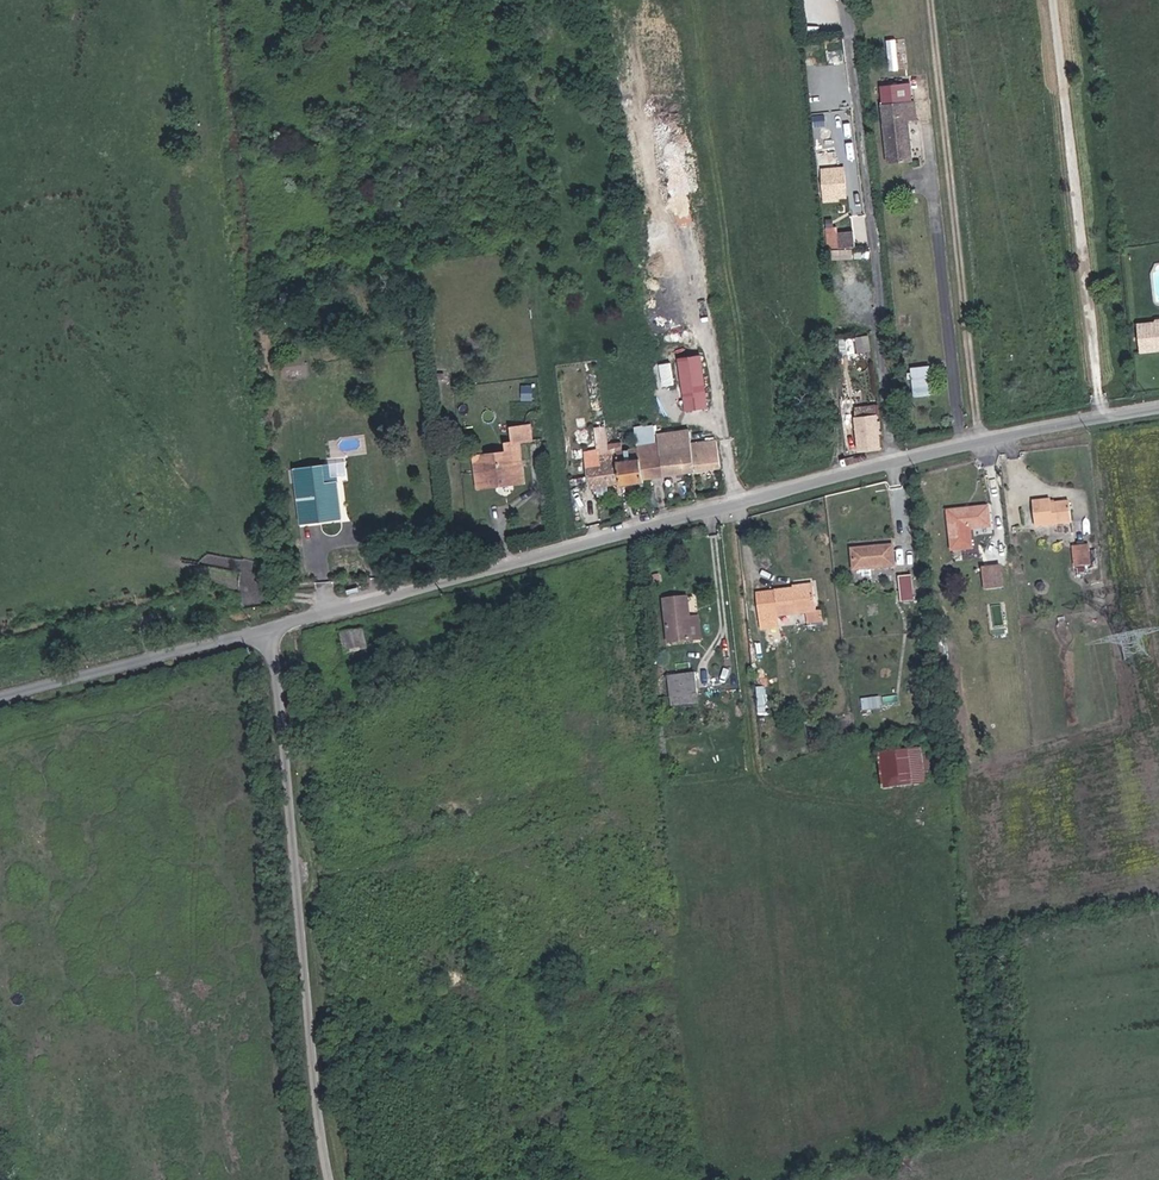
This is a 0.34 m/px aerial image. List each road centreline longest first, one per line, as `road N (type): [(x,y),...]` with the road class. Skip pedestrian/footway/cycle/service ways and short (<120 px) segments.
road 1 (residential): [(1158,402),(822,476),(269,623)]
road 2 (unclassified): [(332,1179),(269,623)]
road 3 (residential): [(269,623),(0,694)]

